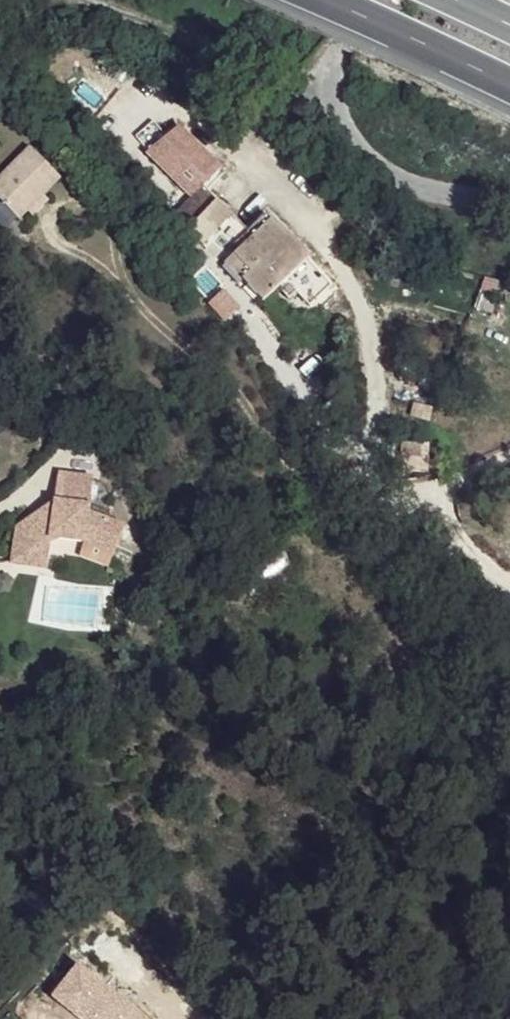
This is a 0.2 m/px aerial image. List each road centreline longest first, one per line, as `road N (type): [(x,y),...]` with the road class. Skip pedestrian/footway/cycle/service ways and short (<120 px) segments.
road 1 (unclassified): [(360,0),(324,82),(349,144),(384,174),(436,192),(509,200)]
road 2 (motorway): [(321,0),(509,93)]

